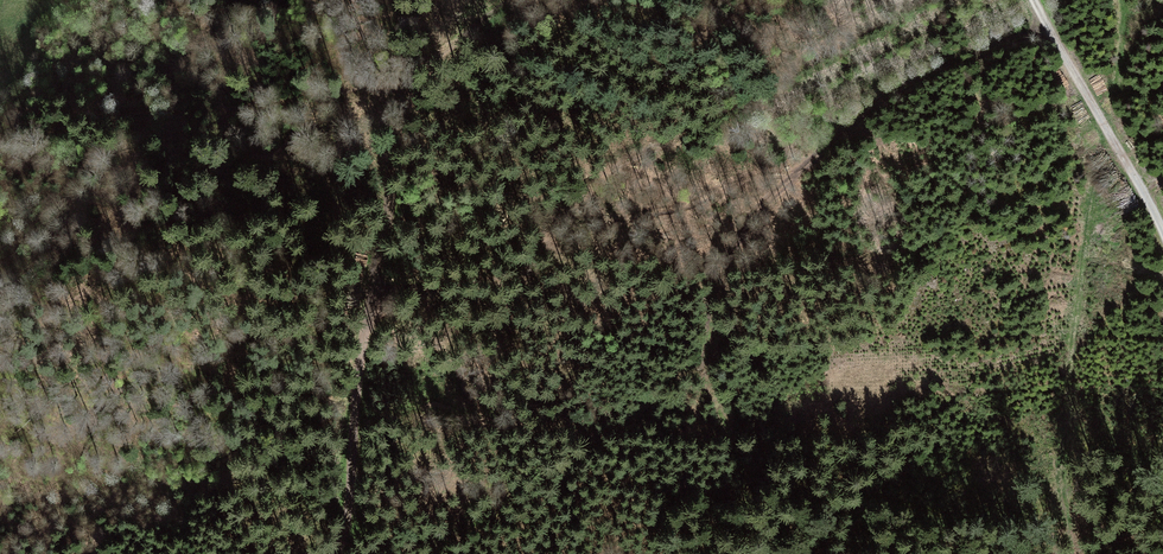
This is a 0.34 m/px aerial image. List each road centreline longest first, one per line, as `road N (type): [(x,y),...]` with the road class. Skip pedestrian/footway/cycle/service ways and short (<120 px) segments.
road 1 (track): [(430,553),(450,529),(527,473),(634,413),(696,365),(731,250),(756,206),(873,104),(1048,27)]
road 2 (track): [(398,88),(338,553)]
road 3 (track): [(1075,553),(1076,504),(1061,454),(1067,381),(1110,137)]
road 4 (track): [(1162,238),(1034,0)]

